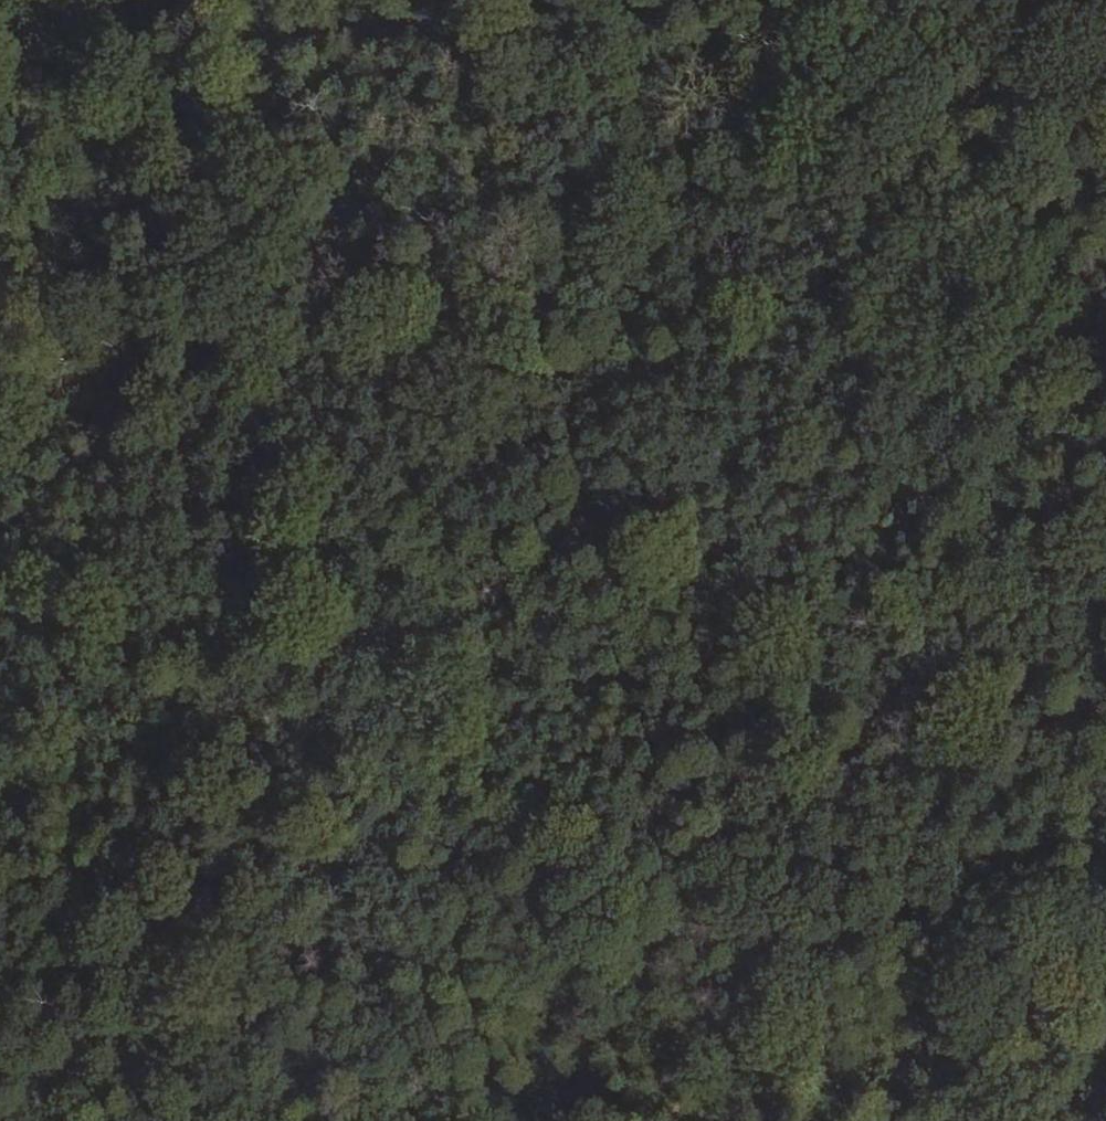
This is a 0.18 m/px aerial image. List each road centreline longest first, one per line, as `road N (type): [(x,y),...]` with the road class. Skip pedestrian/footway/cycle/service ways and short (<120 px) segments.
road 1 (track): [(867,0),(1105,368)]

